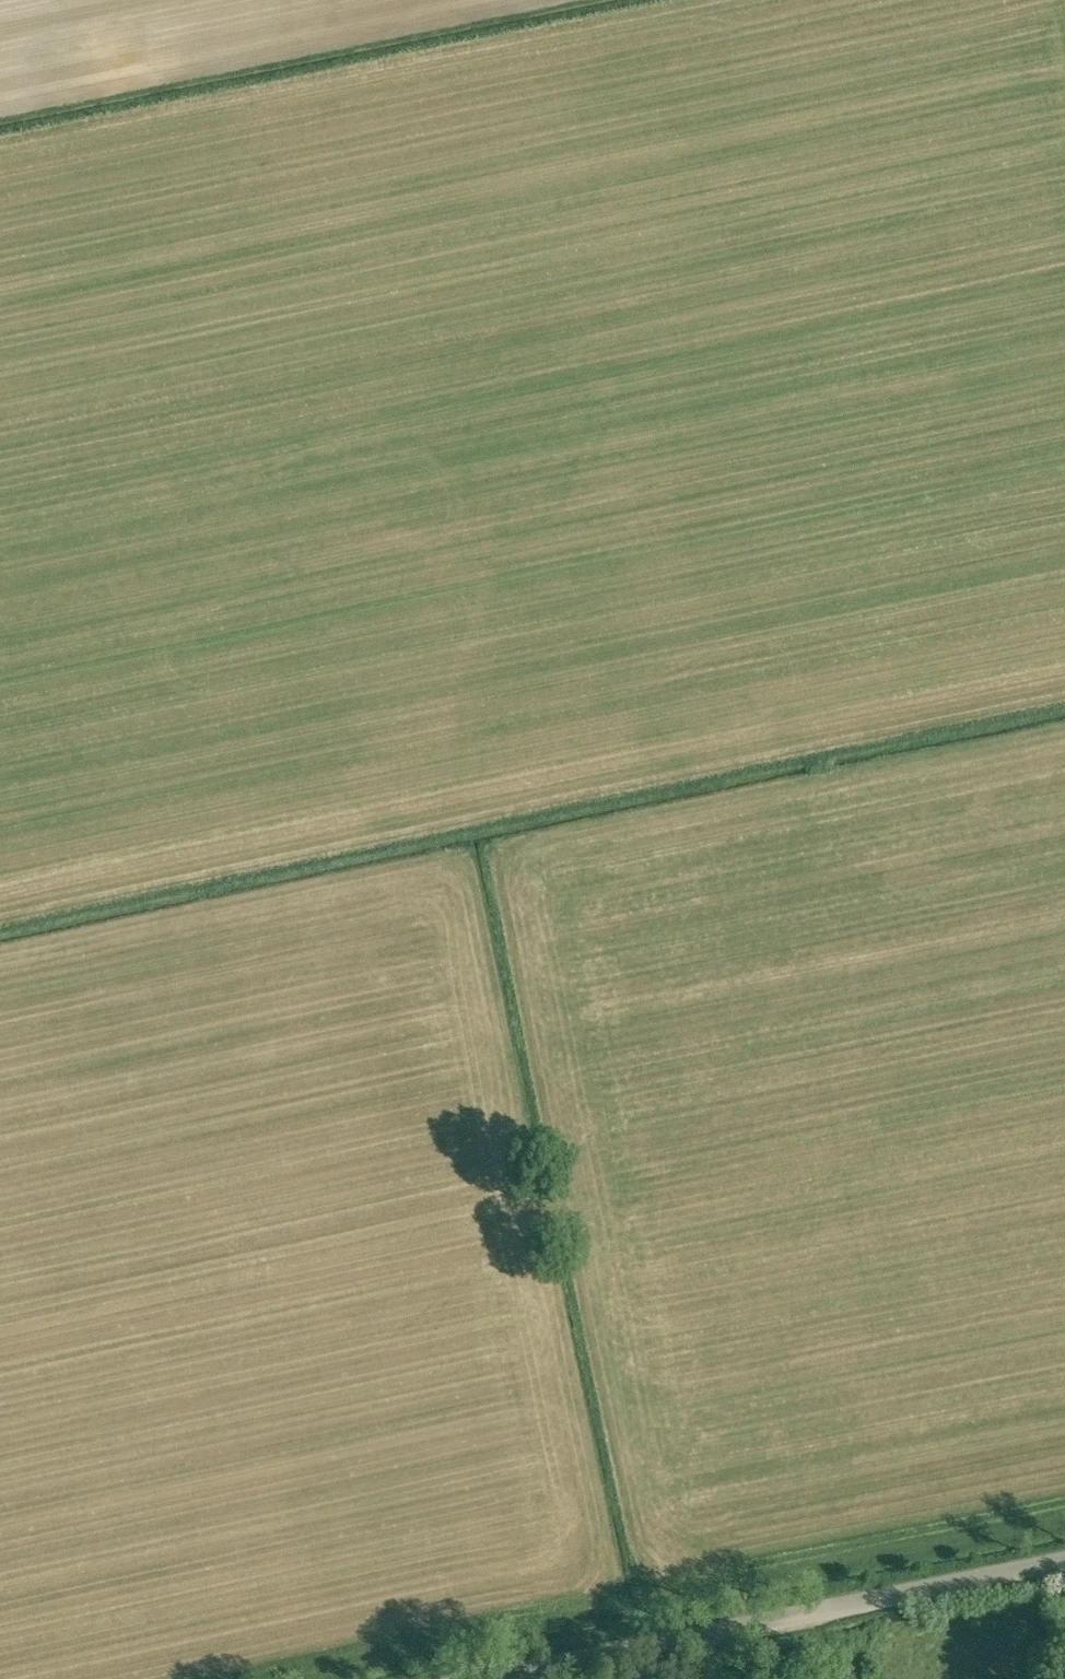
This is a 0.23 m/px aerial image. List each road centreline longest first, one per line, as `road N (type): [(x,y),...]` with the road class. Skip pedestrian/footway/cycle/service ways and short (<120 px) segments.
road 1 (unclassified): [(511,1678),(1064,1564)]

